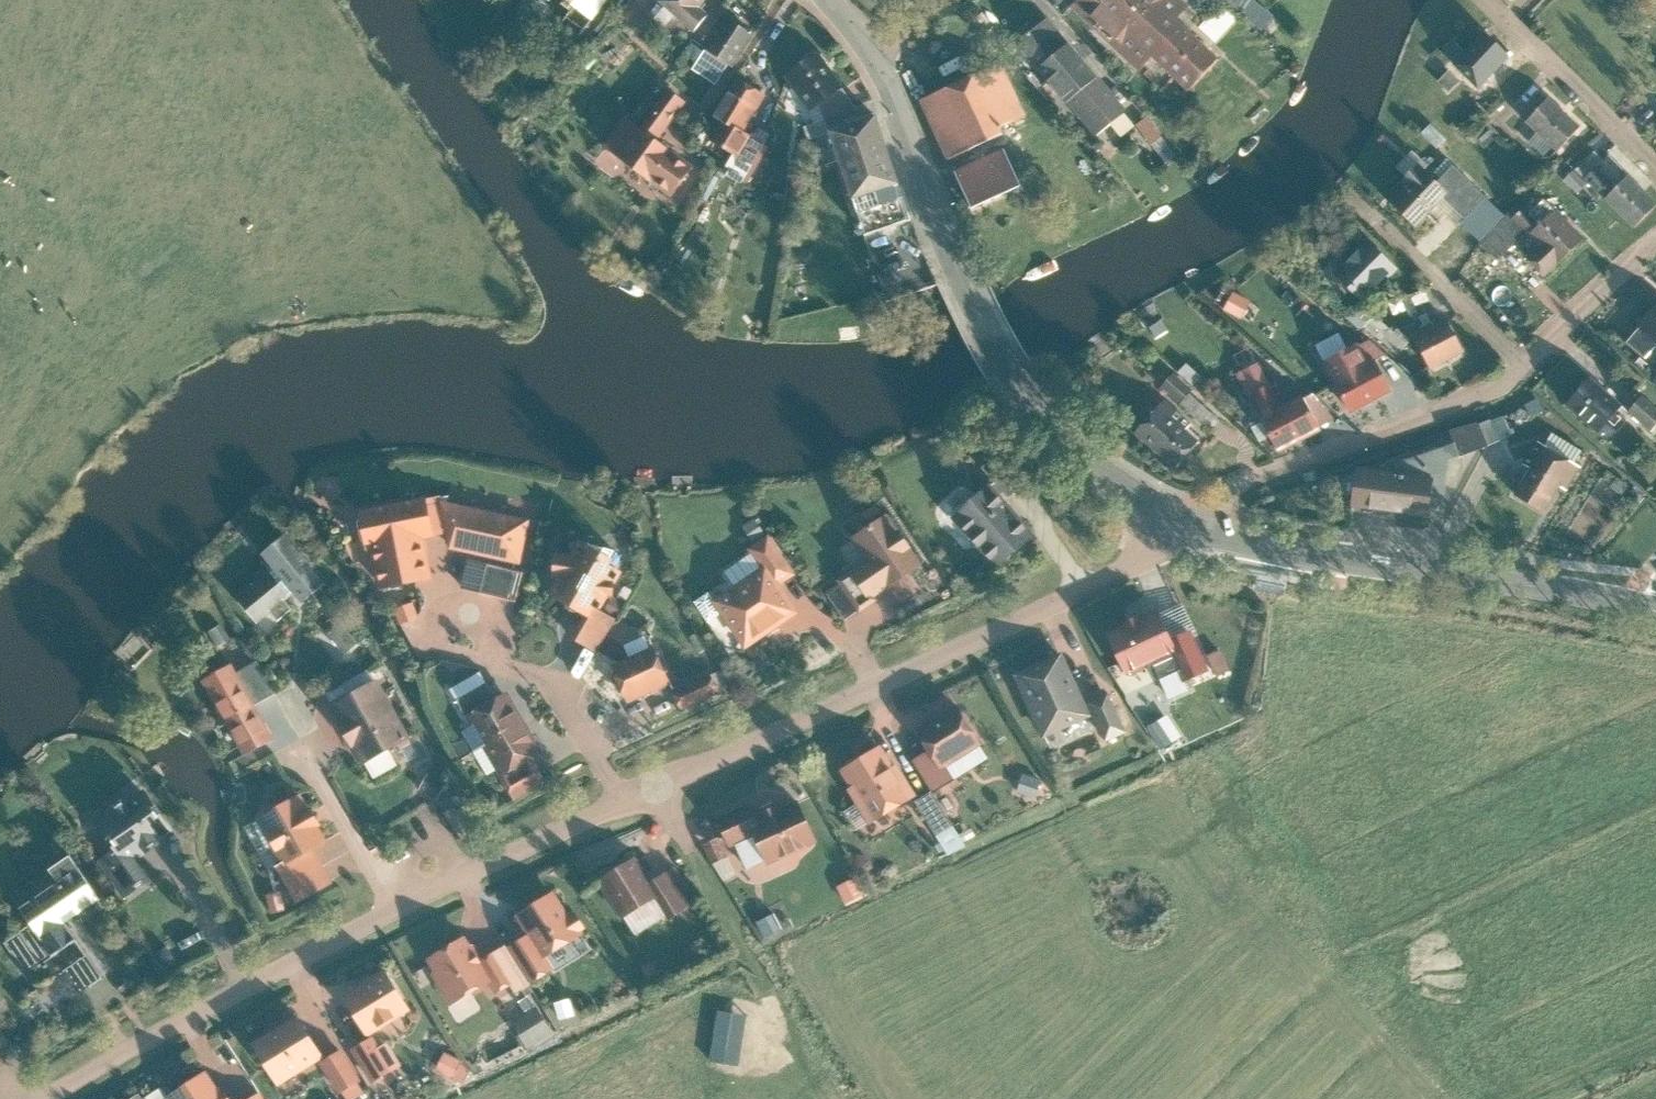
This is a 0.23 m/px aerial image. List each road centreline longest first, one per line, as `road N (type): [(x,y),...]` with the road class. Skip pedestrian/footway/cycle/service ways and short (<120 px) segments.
road 1 (residential): [(1177,516),(1141,562),(504,856),(50,1097),(30,1098)]
road 2 (tertiary): [(1655,610),(1347,561),(1199,526)]
road 3 (tertiary): [(1177,516),(1094,467),(1045,418),(1002,355),(928,193)]
road 4 (residential): [(1526,368),(1459,406),(1245,483),(1199,526)]
road 5 (residential): [(1526,368),(1347,197)]
road 6 (residential): [(1655,171),(1484,0)]
road 7 (residential): [(1655,245),(1526,368)]
road 8 (residential): [(928,193),(894,93),(867,45)]

